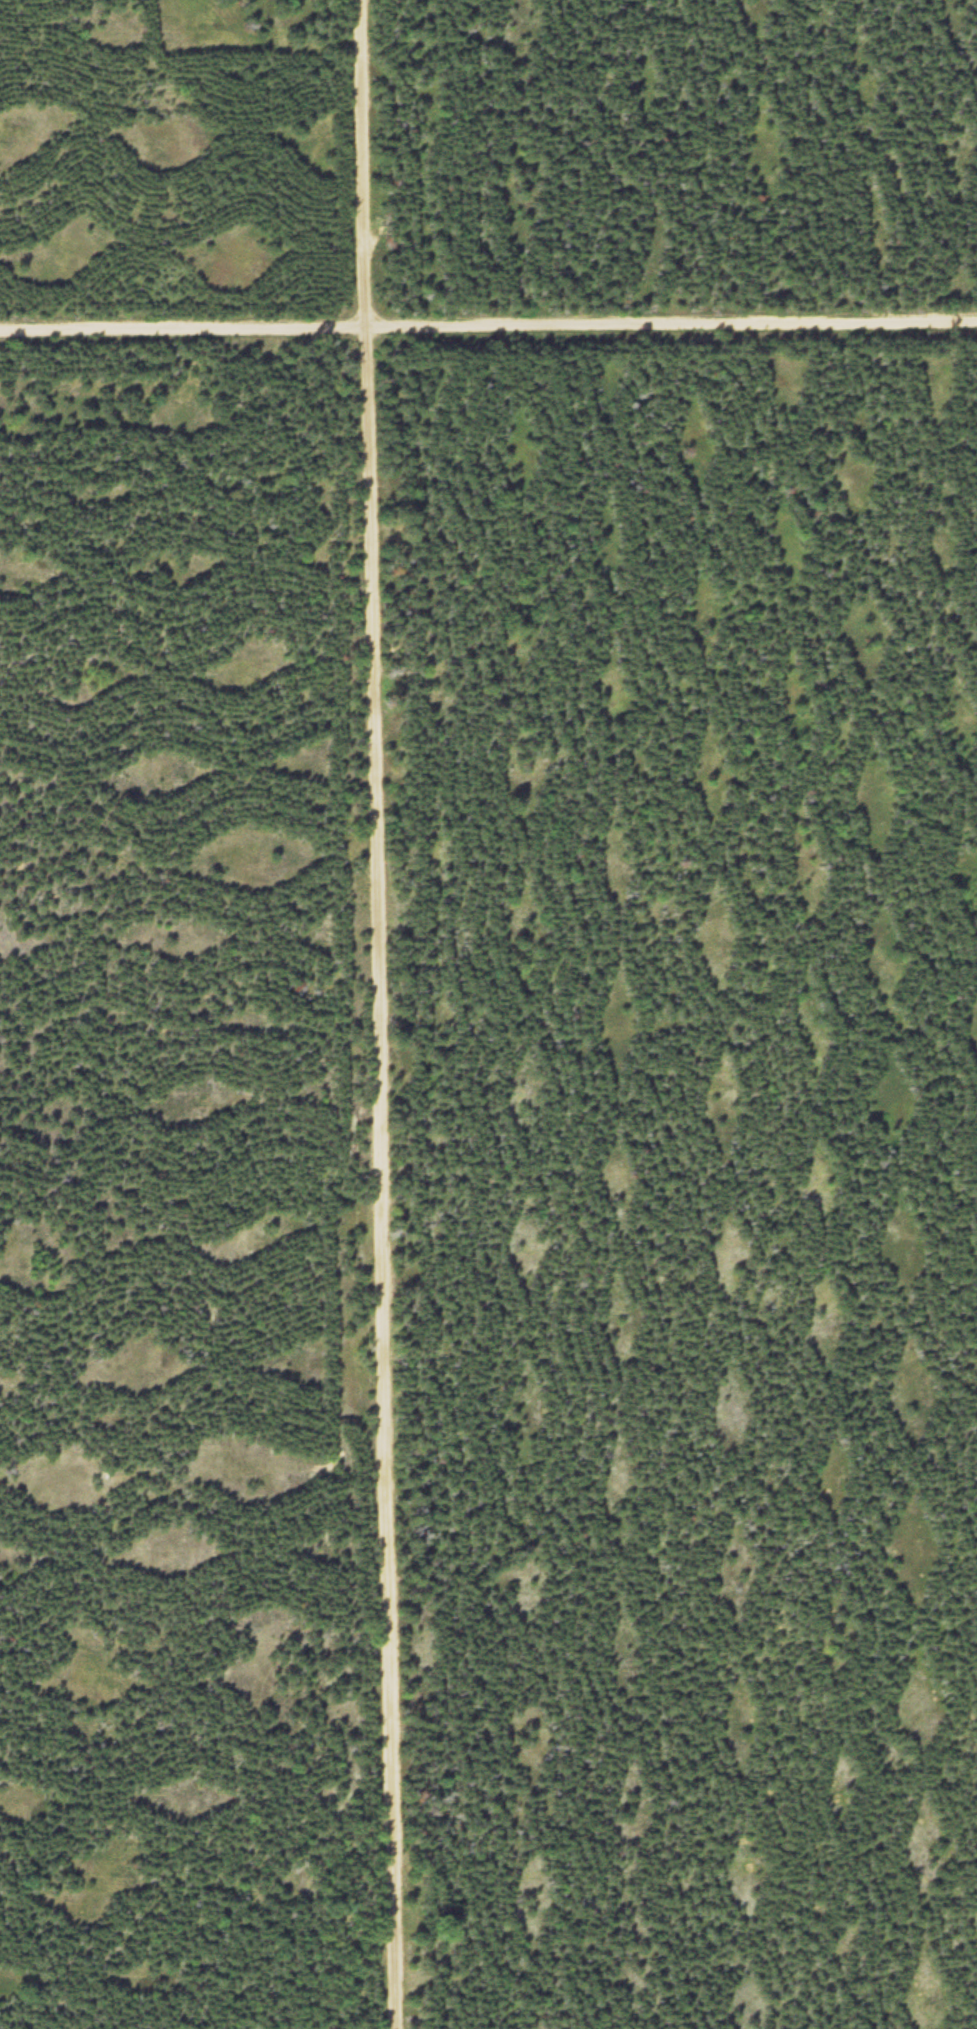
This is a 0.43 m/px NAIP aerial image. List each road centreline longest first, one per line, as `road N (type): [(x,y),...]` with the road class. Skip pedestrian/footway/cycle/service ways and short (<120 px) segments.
road 1 (residential): [(399,2028),(364,0)]
road 2 (residential): [(976,323),(0,330)]

